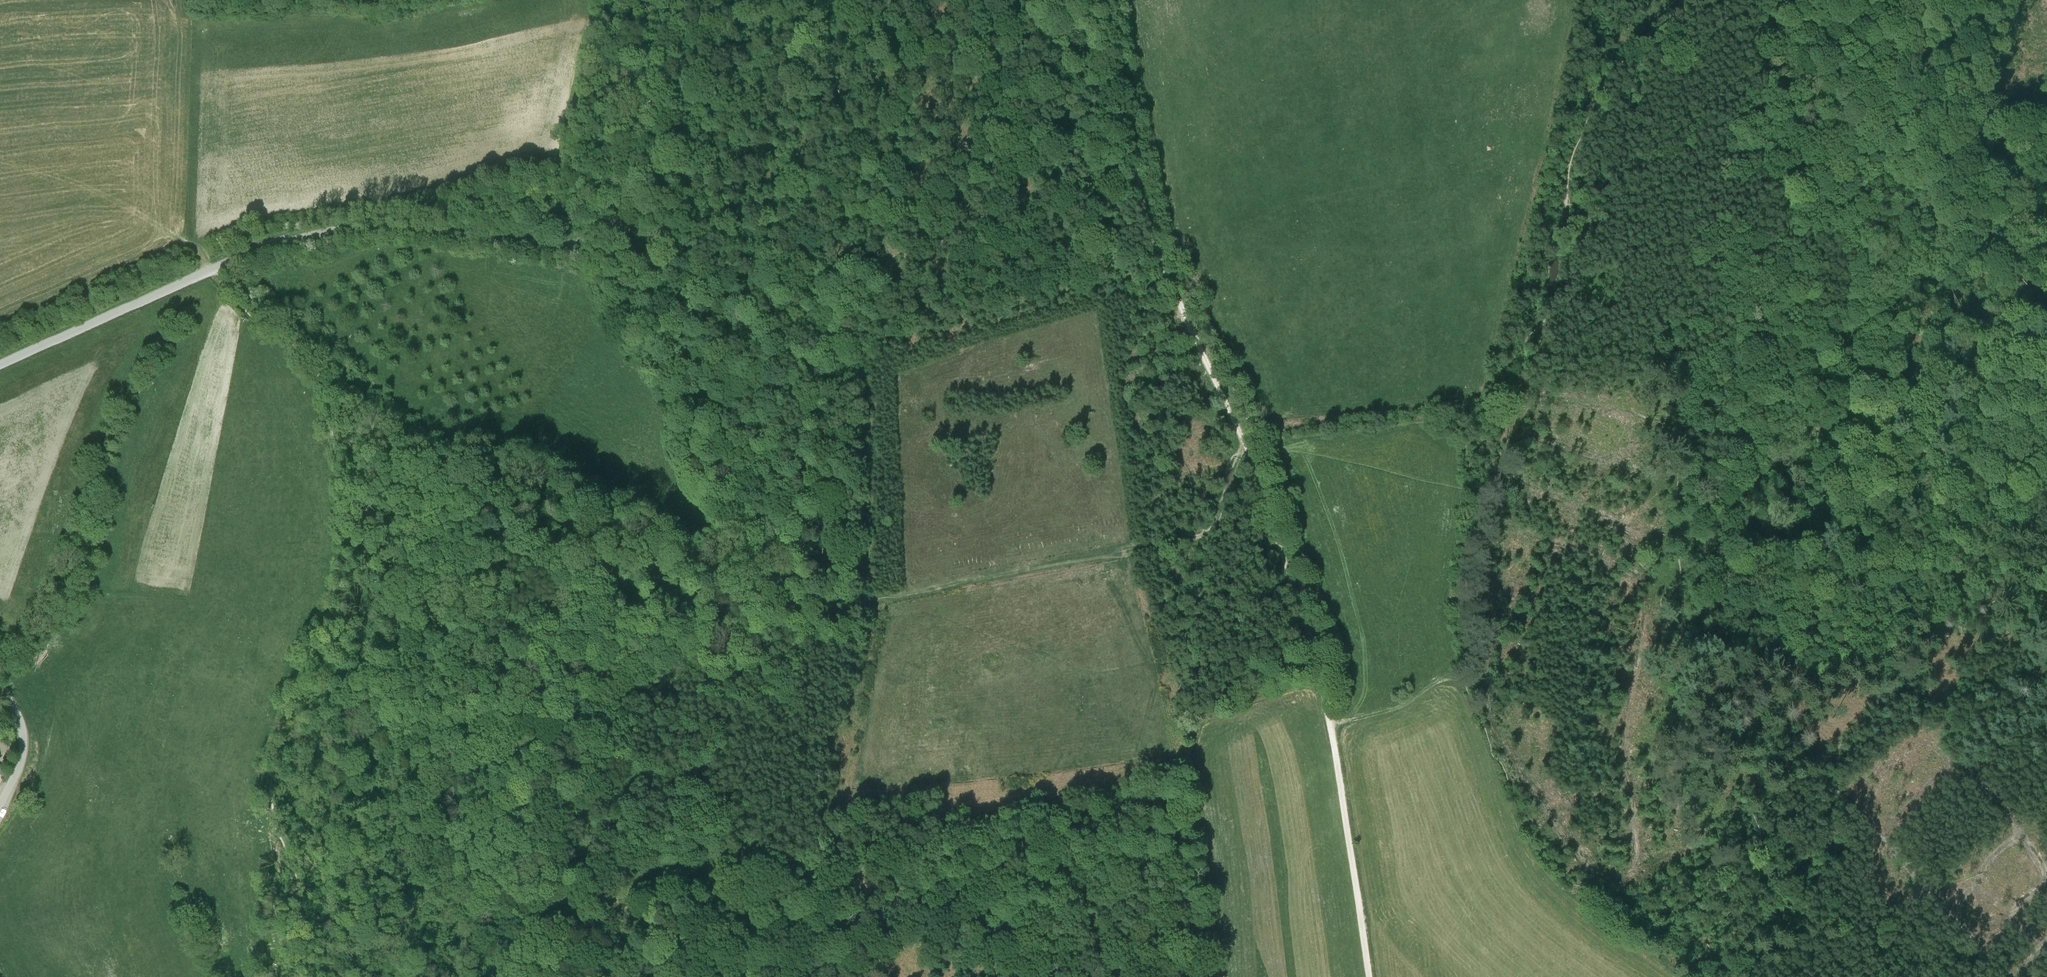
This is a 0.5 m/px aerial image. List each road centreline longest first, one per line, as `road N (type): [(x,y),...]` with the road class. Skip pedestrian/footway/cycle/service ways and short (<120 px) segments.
road 1 (unclassified): [(0,358),(311,223),(378,216),(541,237),(590,232),(619,203),(654,54),(675,0)]
road 2 (track): [(1102,0),(1148,228),(1255,464),(1331,725)]
road 3 (track): [(1331,725),(1369,976)]
road 4 (unclassified): [(0,807),(27,739),(0,678)]

